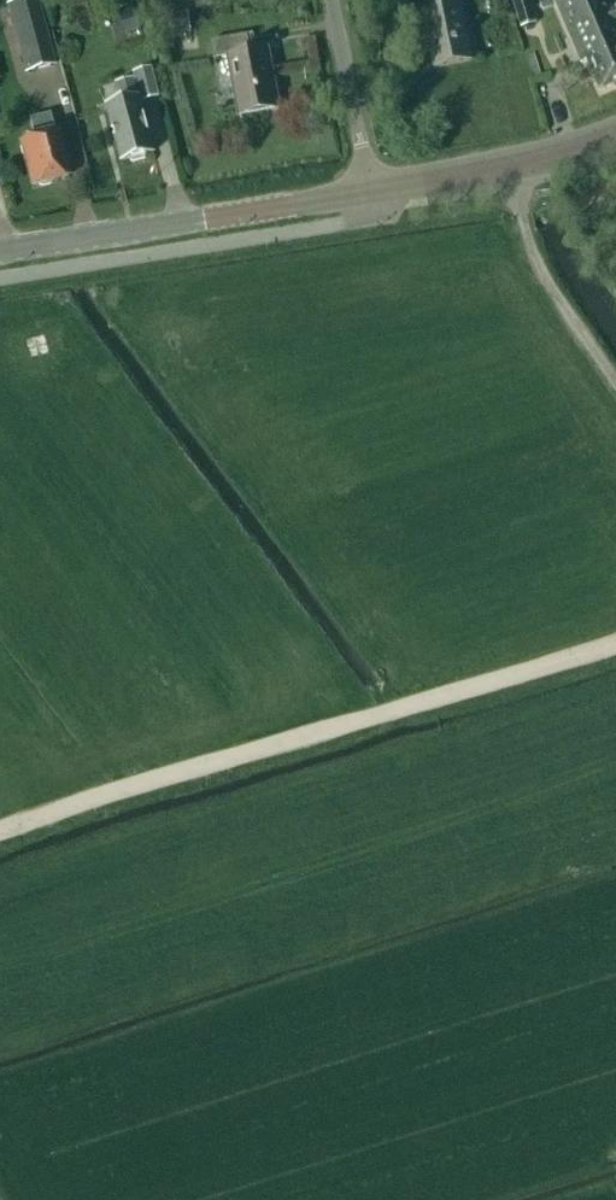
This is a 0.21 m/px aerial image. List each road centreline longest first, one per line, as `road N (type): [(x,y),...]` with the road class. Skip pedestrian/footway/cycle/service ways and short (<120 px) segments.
road 1 (track): [(0,830),(615,642)]
road 2 (tertiary): [(368,191),(0,251)]
road 3 (tertiary): [(368,191),(508,168),(615,138)]
road 4 (unclassified): [(368,191),(332,0)]

